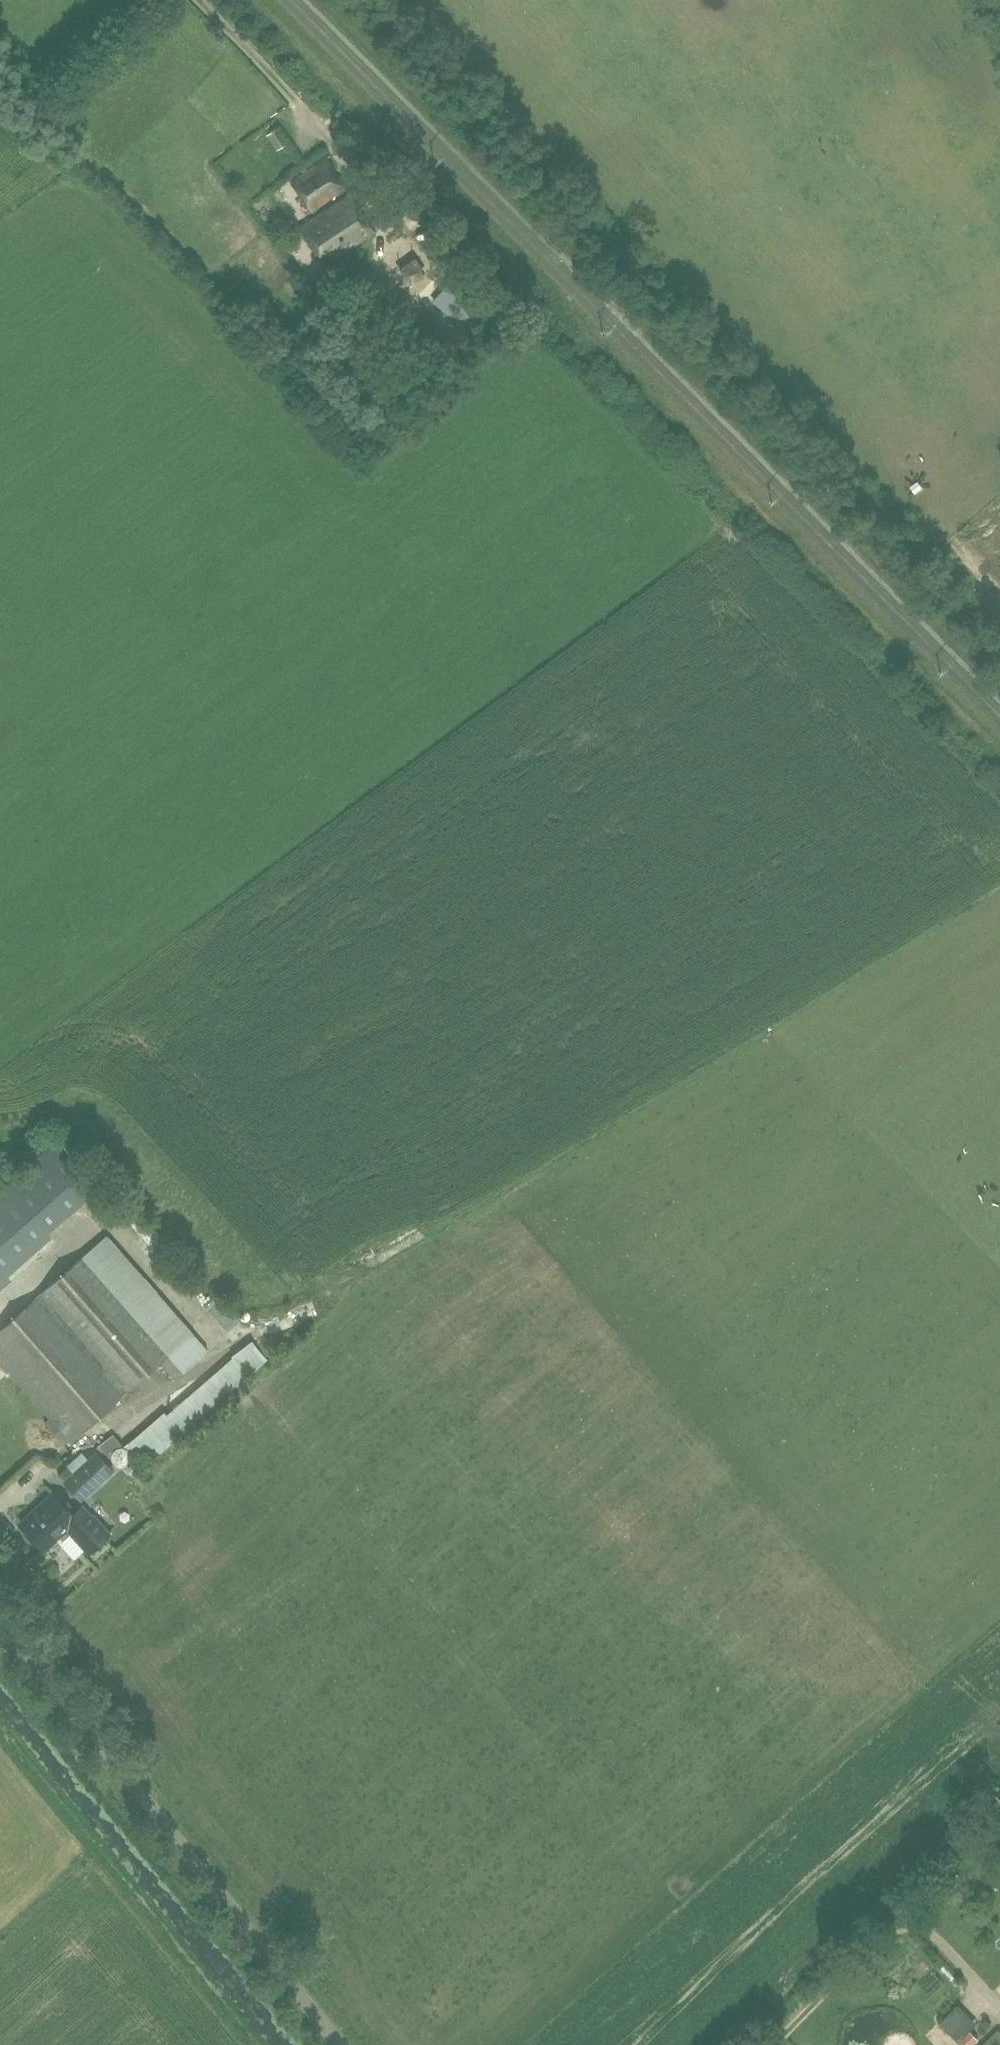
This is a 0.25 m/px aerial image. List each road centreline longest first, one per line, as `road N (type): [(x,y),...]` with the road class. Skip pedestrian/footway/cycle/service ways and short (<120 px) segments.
road 1 (unclassified): [(339,2044),(0,1626)]

